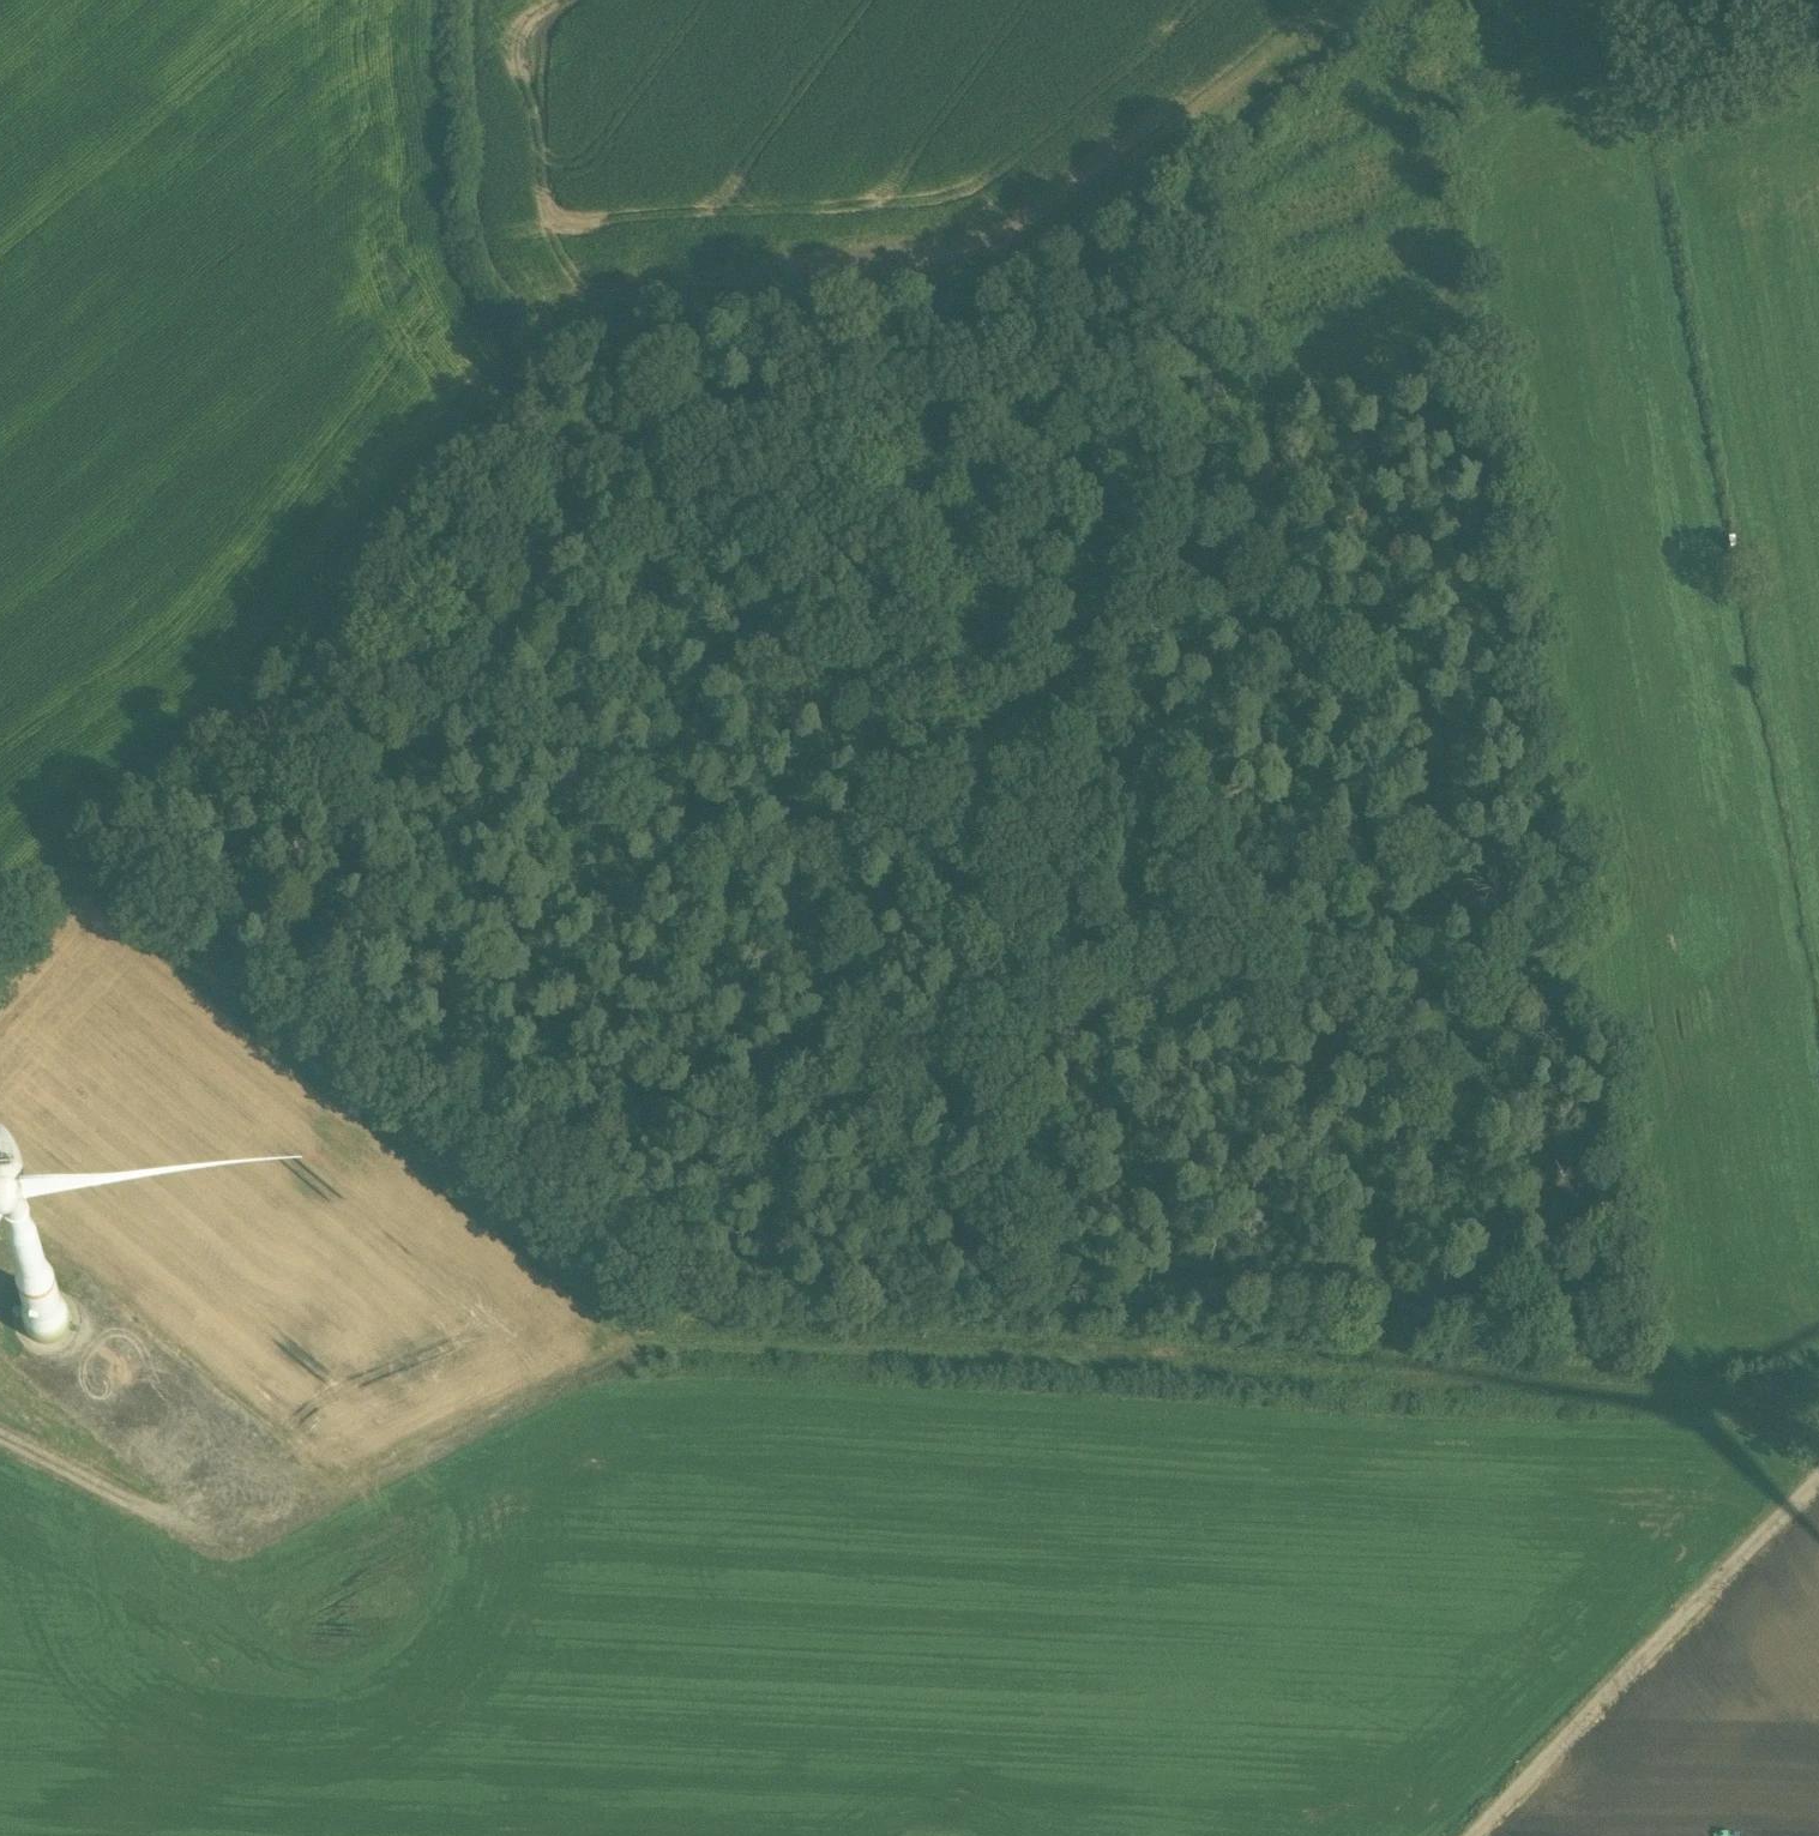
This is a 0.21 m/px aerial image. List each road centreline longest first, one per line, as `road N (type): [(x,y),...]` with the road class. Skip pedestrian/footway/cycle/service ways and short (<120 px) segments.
road 1 (track): [(1818,1410),(649,1352),(233,1540),(186,1531),(0,1433)]
road 2 (track): [(1471,1835),(1818,1472)]

